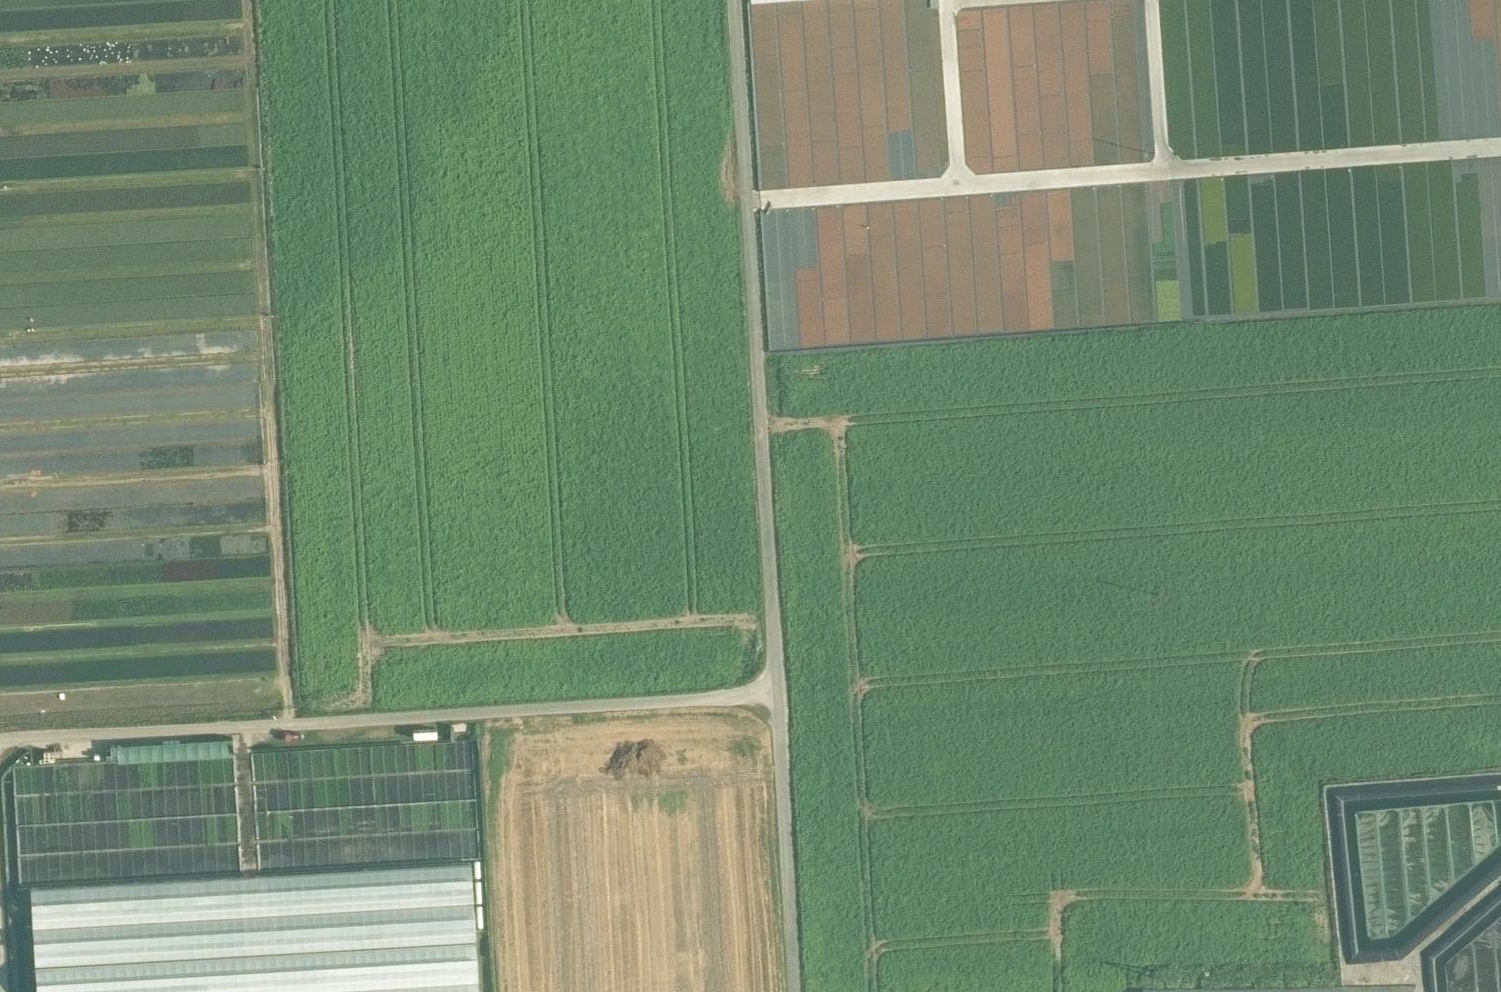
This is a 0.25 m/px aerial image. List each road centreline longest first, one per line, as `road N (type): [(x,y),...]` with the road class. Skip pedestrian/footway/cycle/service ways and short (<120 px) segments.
road 1 (unclassified): [(0,741),(779,695)]
road 2 (track): [(751,200),(1500,146)]
road 3 (unclassified): [(739,0),(779,695)]
road 4 (unclassified): [(779,695),(792,991)]

